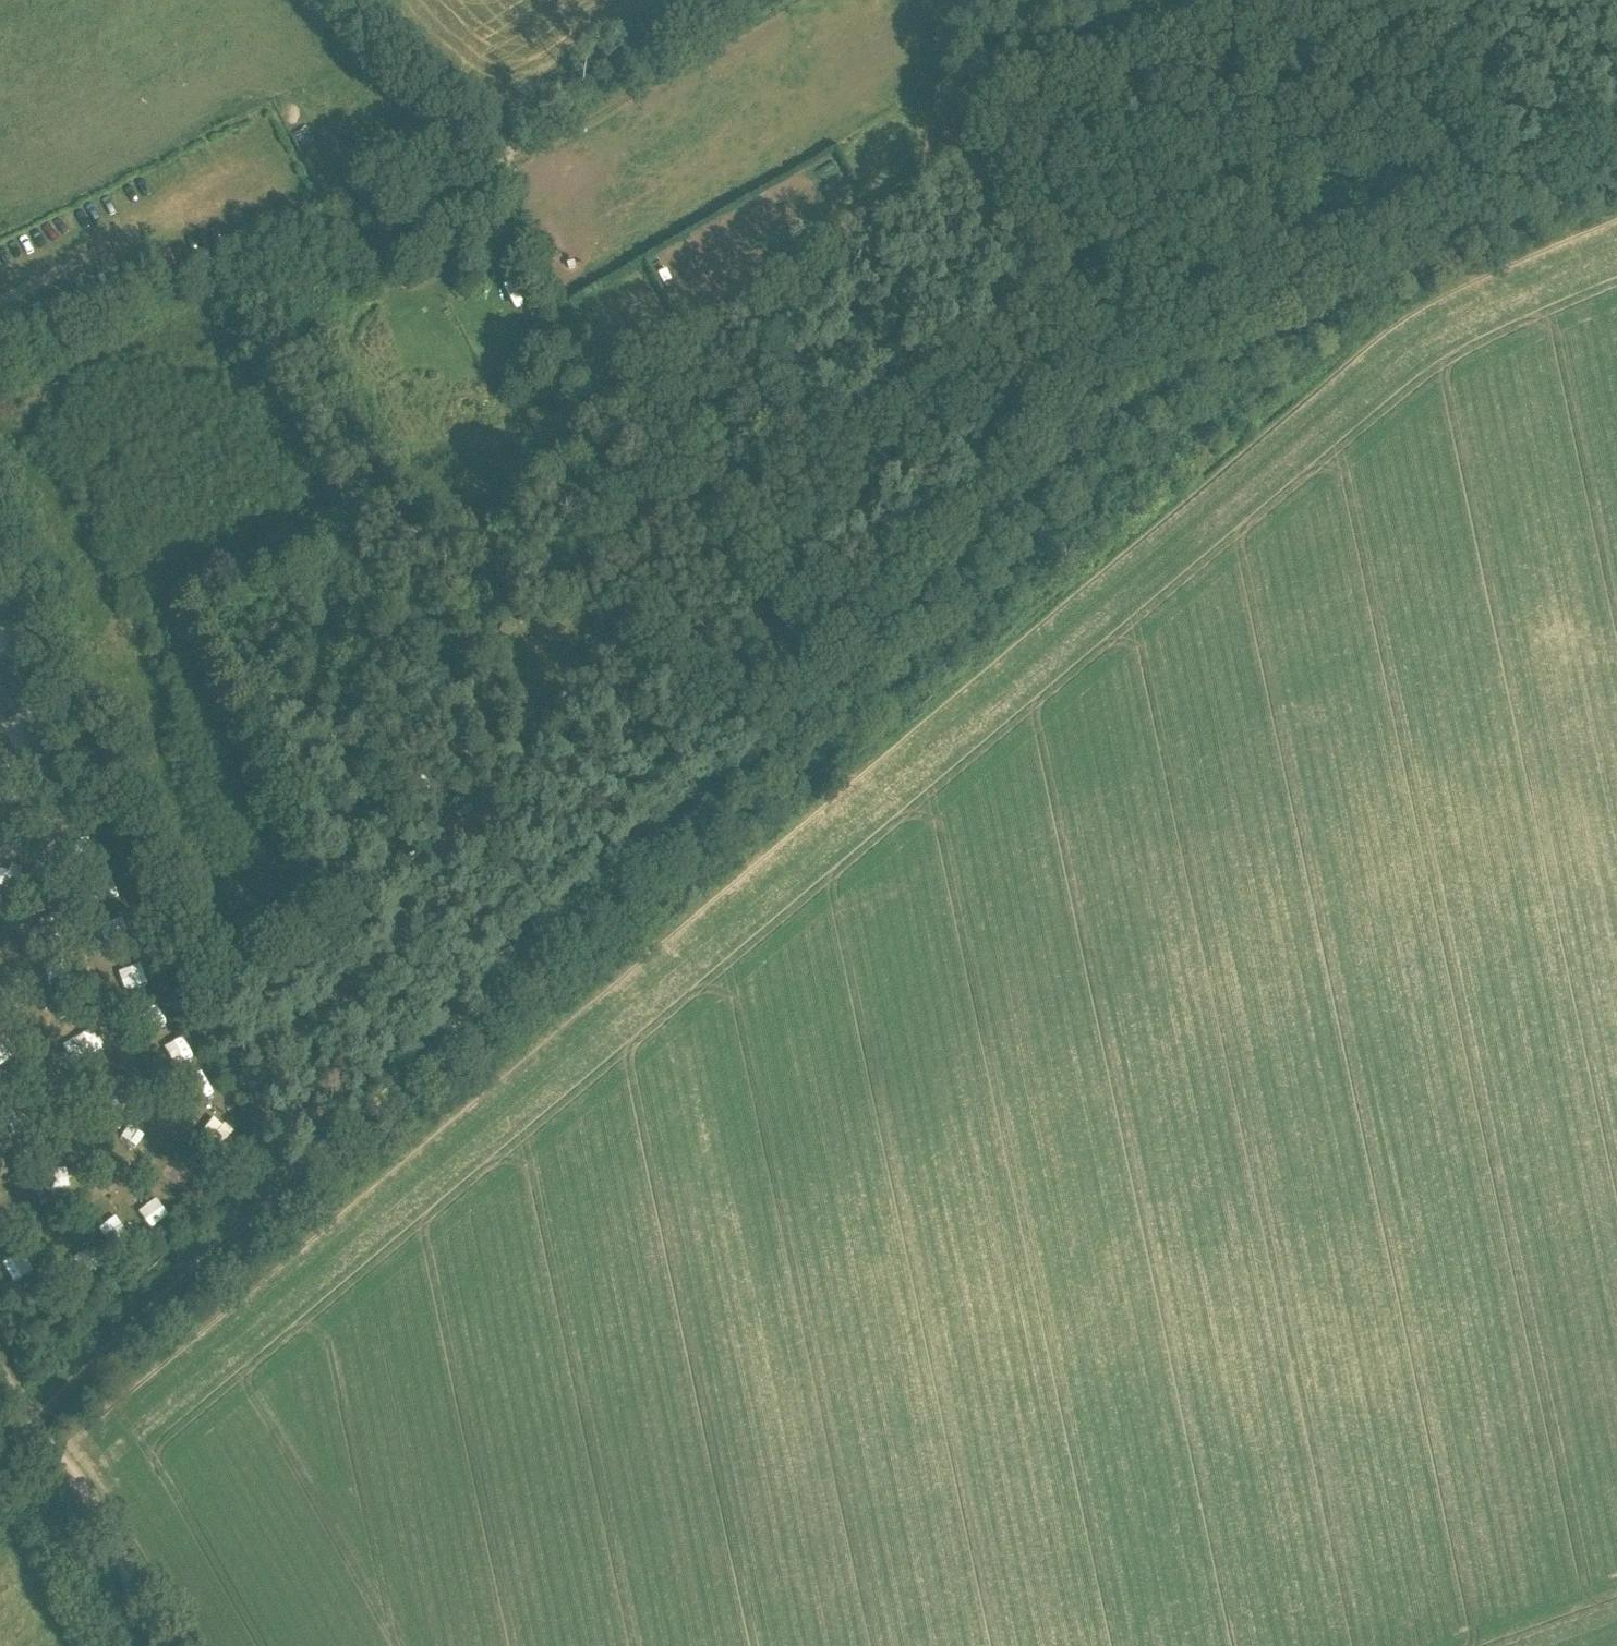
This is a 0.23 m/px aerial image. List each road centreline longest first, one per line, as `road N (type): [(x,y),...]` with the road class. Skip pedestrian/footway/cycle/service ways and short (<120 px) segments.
road 1 (track): [(36,1424),(1053,472),(1118,423),(1457,241),(1616,177)]
road 2 (track): [(759,0),(536,137),(509,145),(468,137),(319,0)]
road 3 (track): [(1218,0),(956,70),(902,0)]
road 4 (track): [(36,1424),(94,1504),(167,1645)]

